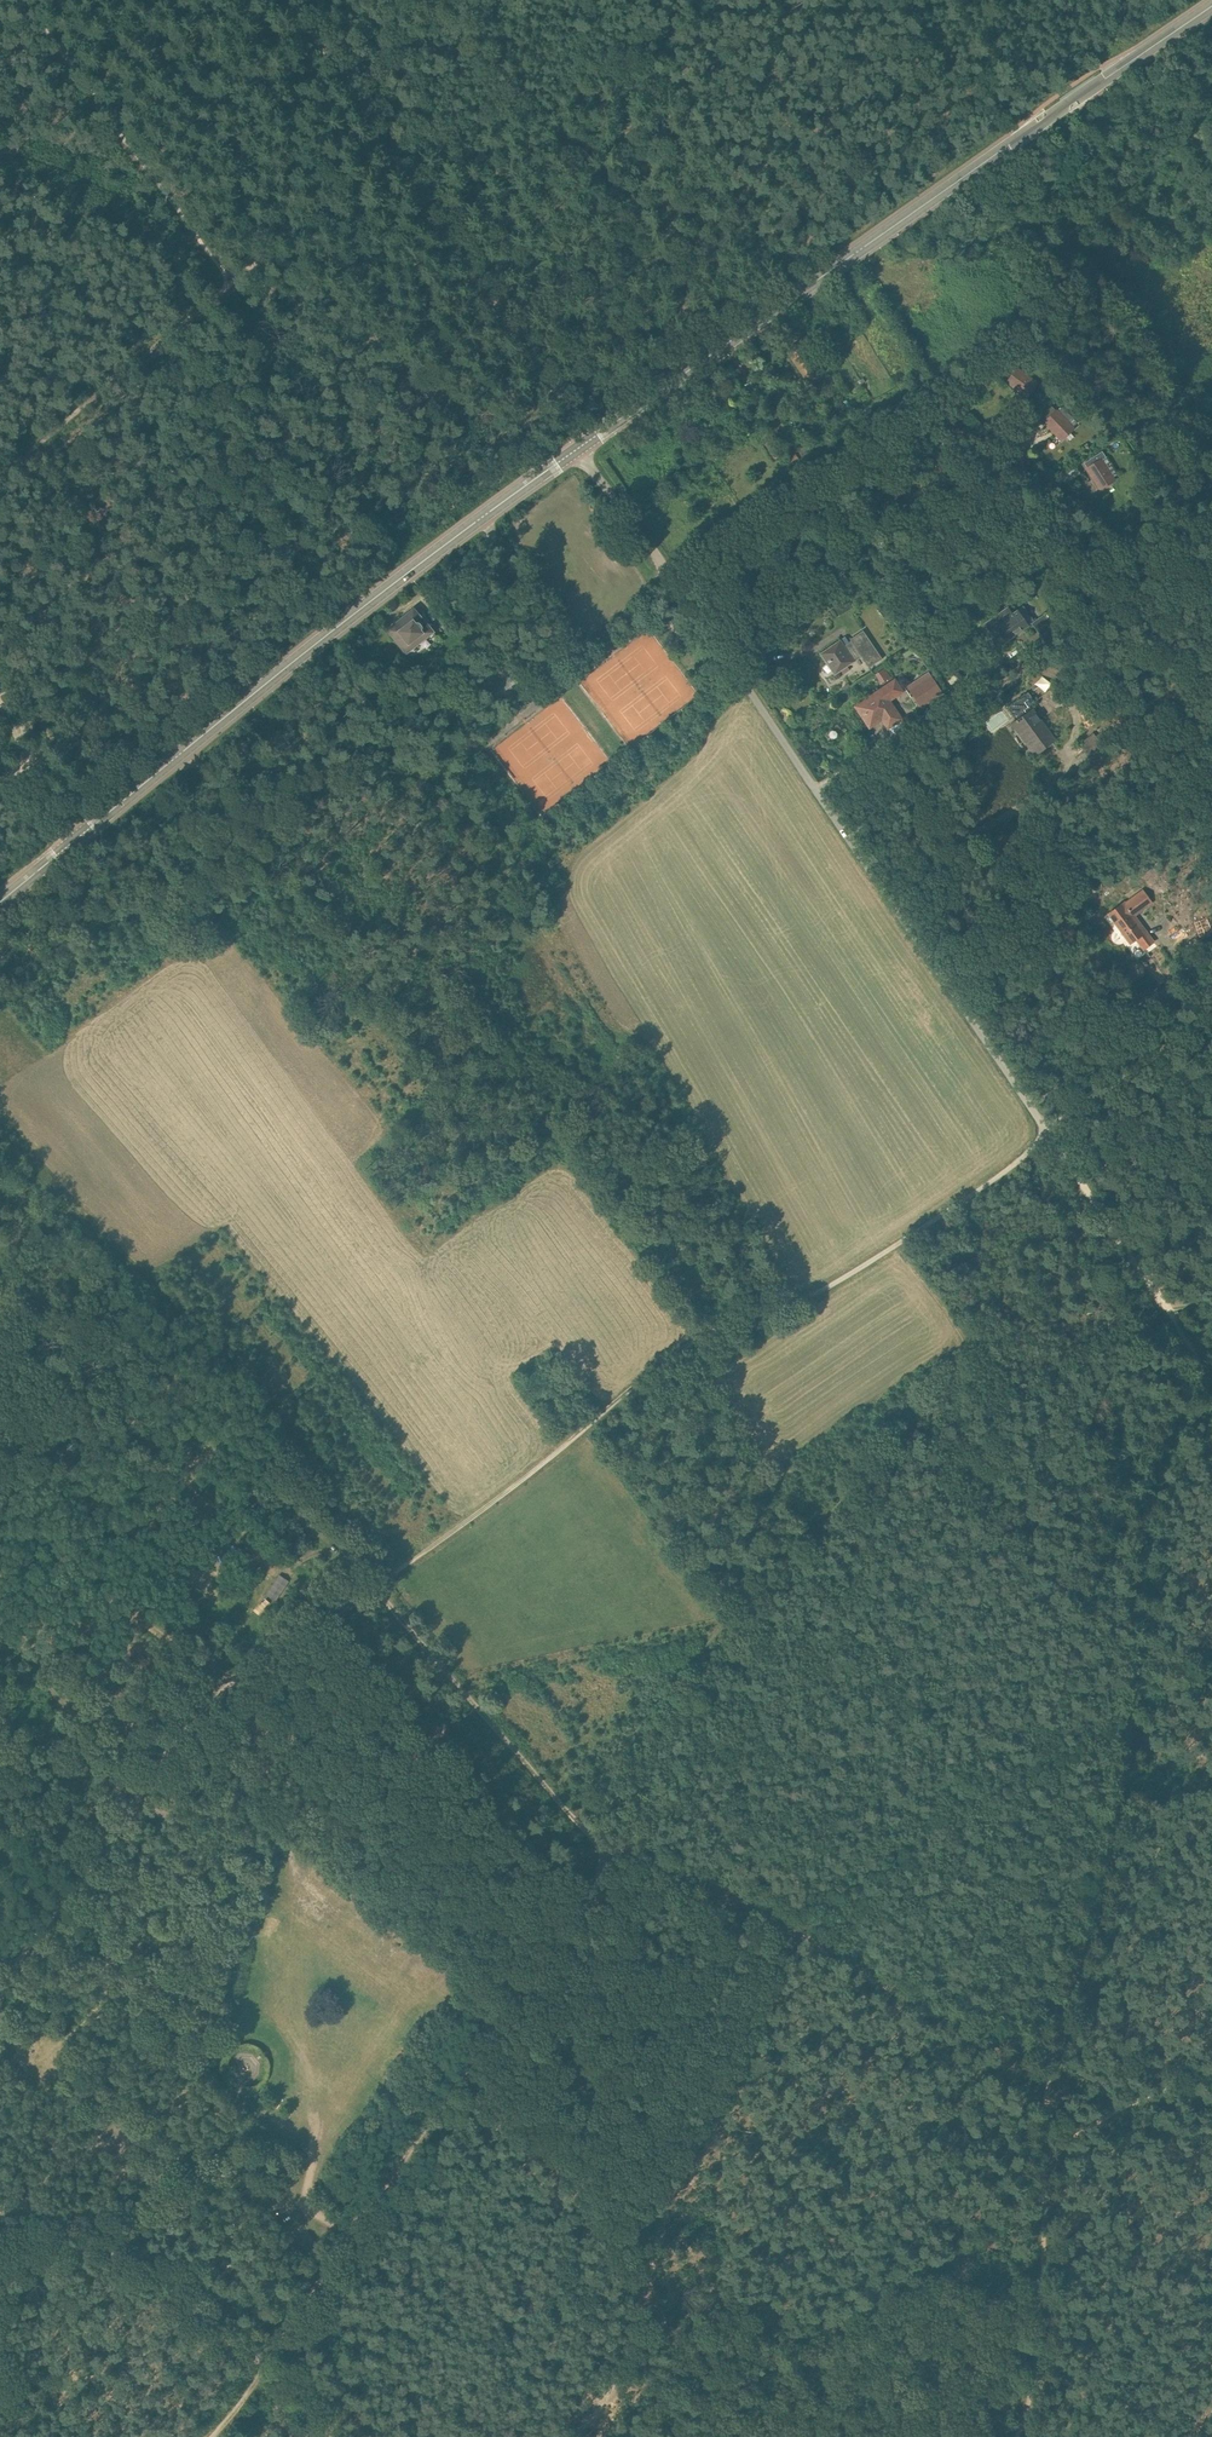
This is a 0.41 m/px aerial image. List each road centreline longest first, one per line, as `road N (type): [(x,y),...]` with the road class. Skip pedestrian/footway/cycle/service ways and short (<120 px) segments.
road 1 (unclassified): [(1204,1370),(1053,1129),(589,445)]
road 2 (secondary): [(589,445),(1211,6)]
road 3 (secondary): [(0,900),(409,571),(589,445)]
road 4 (track): [(1045,2152),(1128,1711)]
road 5 (track): [(492,2026),(260,2373)]
road 6 (track): [(373,1585),(609,1856)]
road 7 (track): [(135,1803),(218,1693),(373,1585)]
road 8 (track): [(800,1932),(917,2000),(1058,2055)]
road 9 (track): [(1045,2152),(1033,2380),(1017,2436)]
road 10 (track): [(609,1856),(698,1877),(800,1932)]
road 11 (track): [(609,1856),(492,2026)]
road 12 (track): [(1211,2087),(1152,2093),(1045,2152)]
road 13 (track): [(0,1998),(74,1887)]

